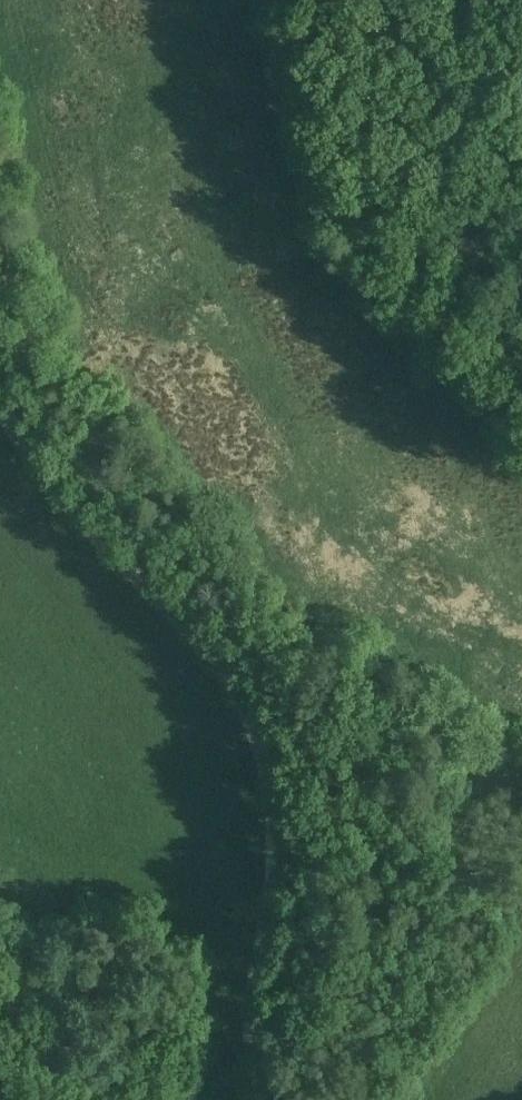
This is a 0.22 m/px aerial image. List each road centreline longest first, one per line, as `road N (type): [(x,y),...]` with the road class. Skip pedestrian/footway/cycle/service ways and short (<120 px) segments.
road 1 (track): [(0,411),(15,440),(218,676),(264,767),(272,855),(246,1048),(251,1099)]

